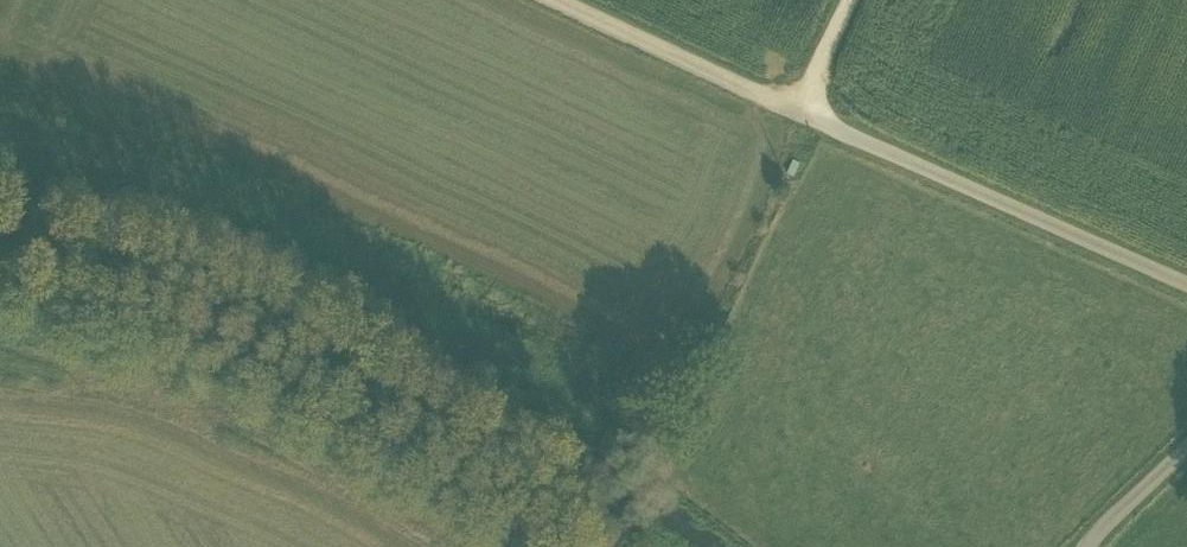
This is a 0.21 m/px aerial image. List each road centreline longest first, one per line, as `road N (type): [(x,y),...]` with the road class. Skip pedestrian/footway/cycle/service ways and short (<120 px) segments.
road 1 (track): [(814,119),(1186,285)]
road 2 (track): [(559,0),(814,119)]
road 3 (unclassified): [(1087,546),(1186,447)]
road 4 (track): [(814,119),(868,0)]

